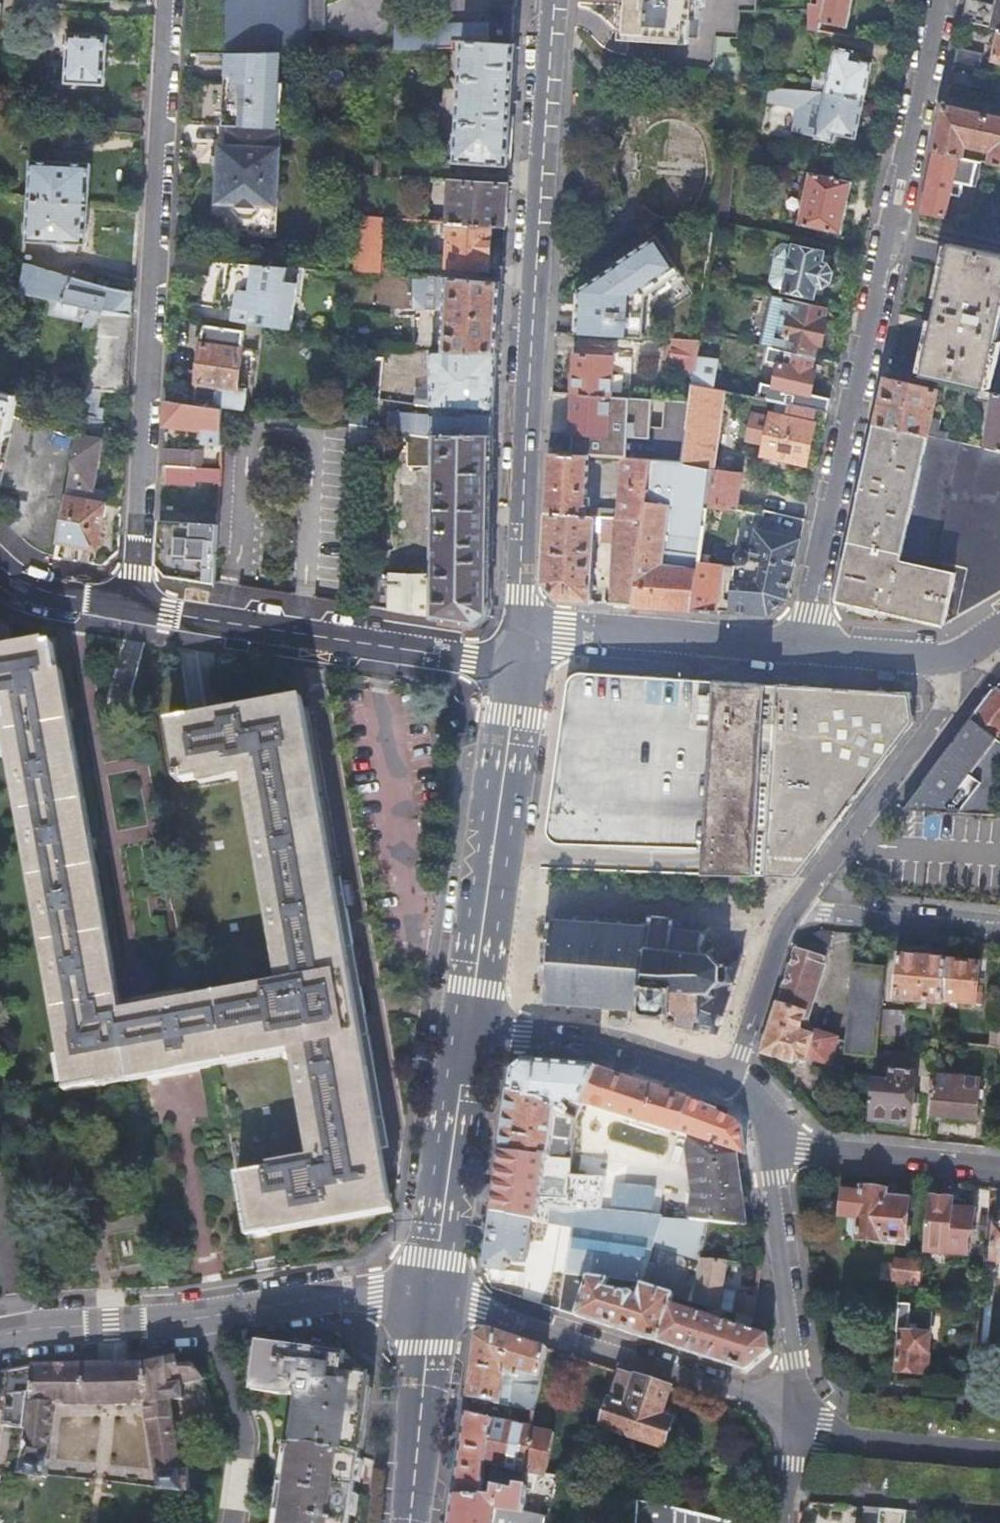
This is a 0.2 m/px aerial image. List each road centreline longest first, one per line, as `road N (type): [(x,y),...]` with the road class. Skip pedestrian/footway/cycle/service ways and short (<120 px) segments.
road 1 (residential): [(944,0),(800,652)]
road 2 (secondary): [(555,0),(515,653)]
road 3 (residential): [(168,0),(132,605)]
road 4 (residential): [(0,1335),(378,1294),(430,1301)]
road 5 (residential): [(132,605),(450,662),(515,653)]
road 6 (secondary): [(515,653),(468,1029)]
road 7 (residential): [(430,1301),(790,1408)]
road 8 (residential): [(981,650),(954,701),(796,912)]
road 9 (residential): [(515,653),(581,638),(800,652)]
road 10 (secondary): [(468,1029),(430,1301)]
road 11 (residential): [(731,1080),(611,1041),(468,1029)]
road 12 (residential): [(790,1408),(777,1145)]
road 13 (residential): [(777,1145),(999,1168)]
road 14 (residential): [(790,1408),(822,1440),(999,1455)]
road 15 (secondary): [(430,1301),(411,1522)]
road 16 (residential): [(999,932),(796,912)]
road 17 (residential): [(800,652),(936,662),(981,650)]
road 18 (residential): [(796,912),(731,1080)]
road 19 (residential): [(0,569),(14,582),(132,605)]

